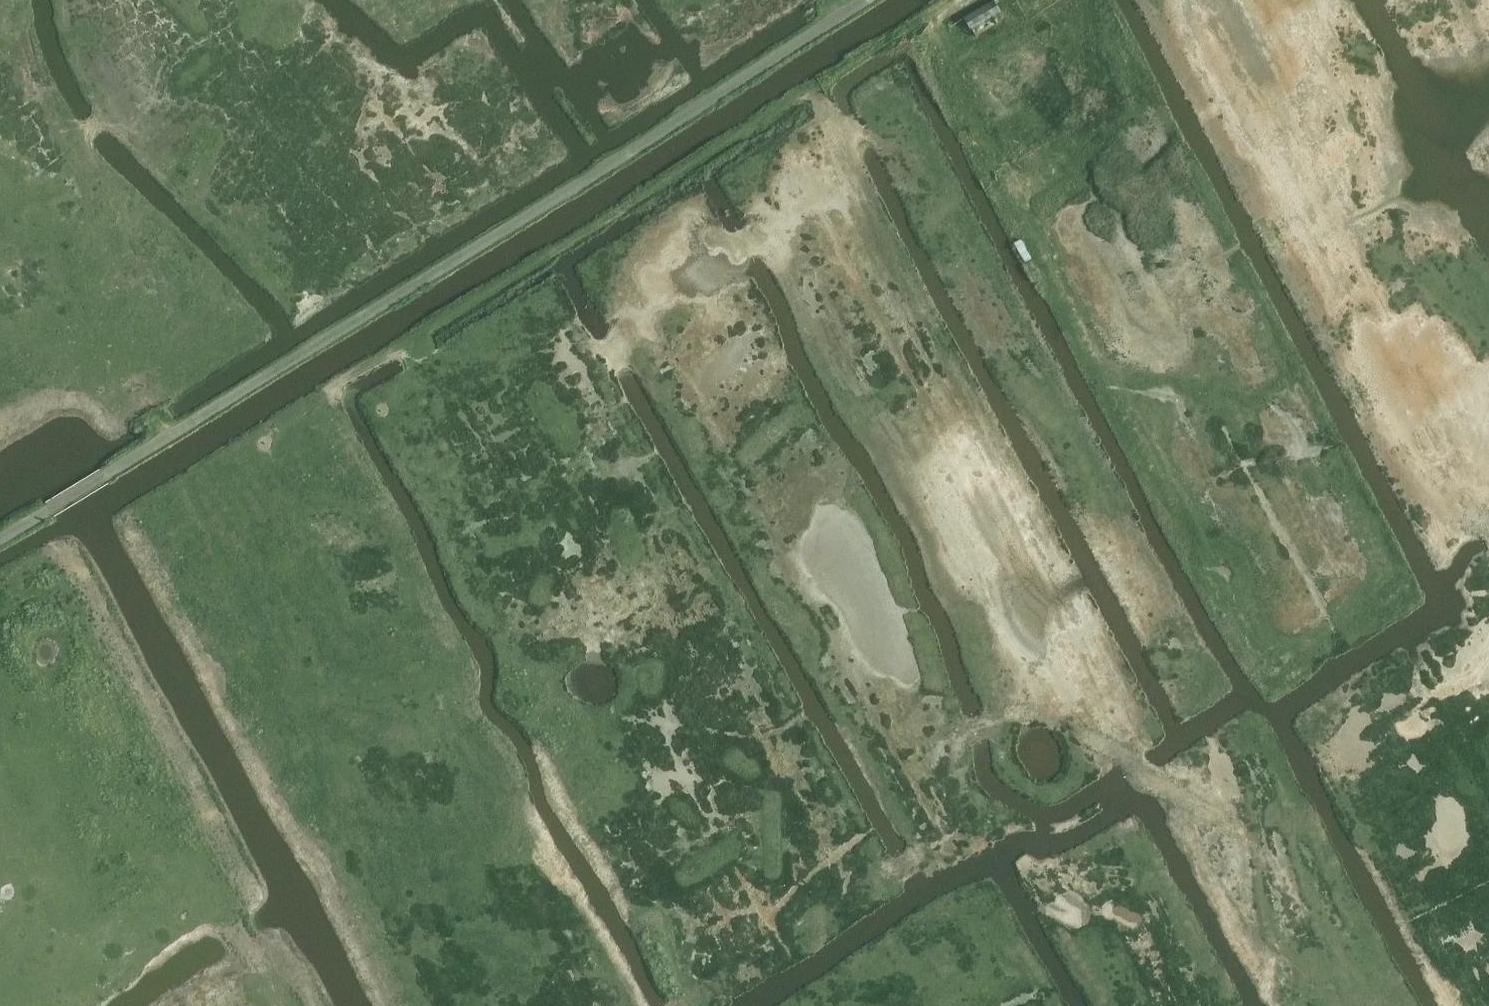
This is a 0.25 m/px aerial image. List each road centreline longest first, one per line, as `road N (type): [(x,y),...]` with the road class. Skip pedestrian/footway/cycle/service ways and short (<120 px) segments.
road 1 (unclassified): [(0,546),(875,0)]

